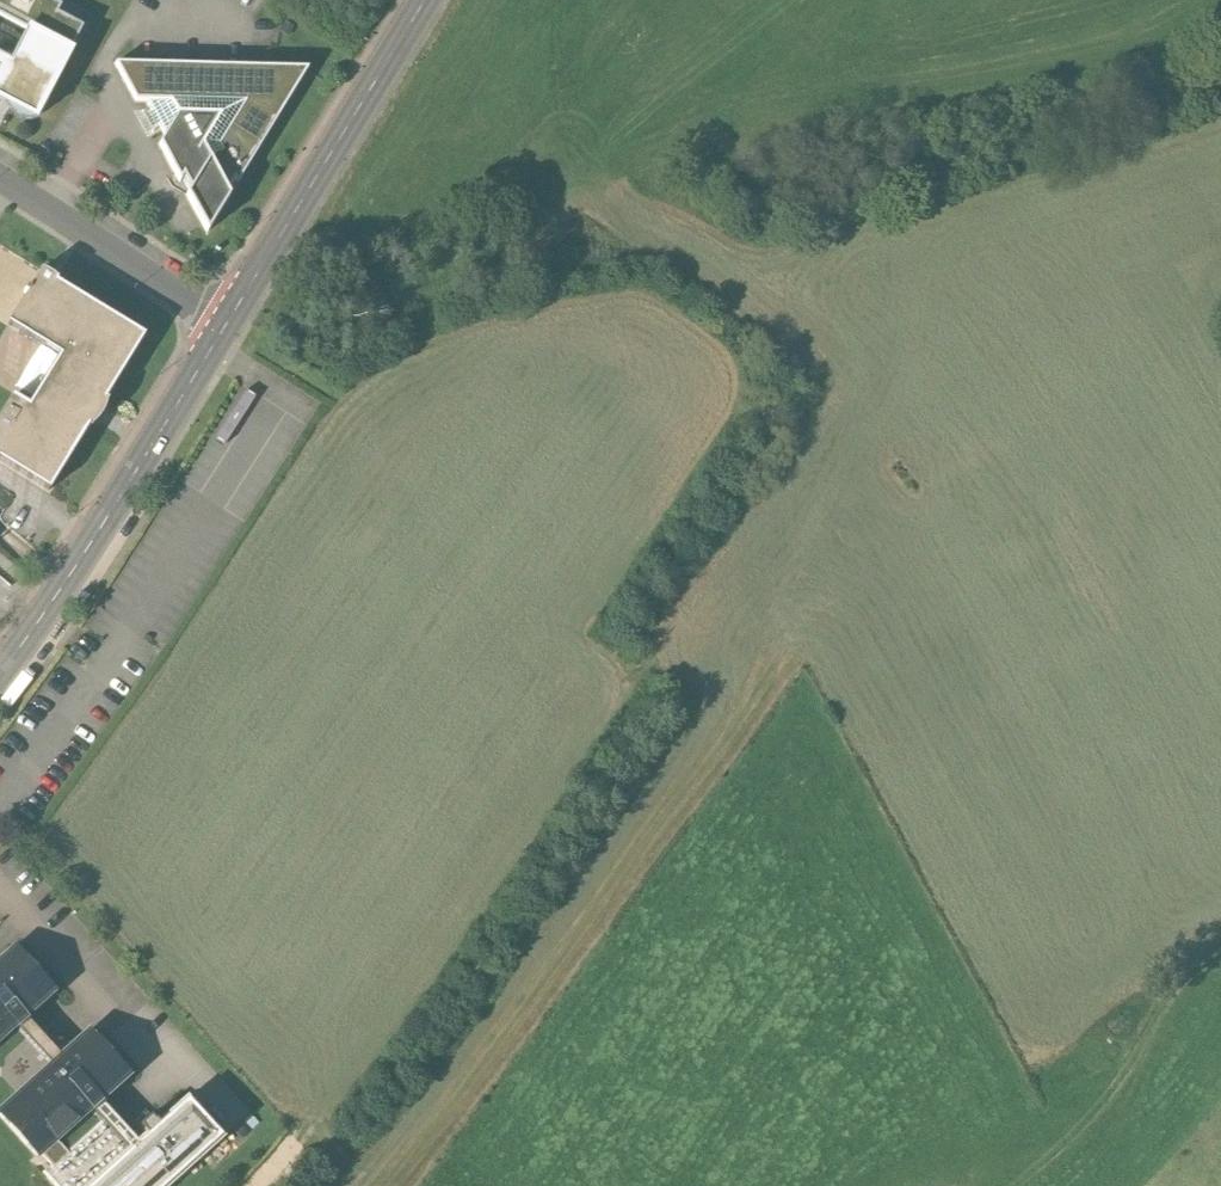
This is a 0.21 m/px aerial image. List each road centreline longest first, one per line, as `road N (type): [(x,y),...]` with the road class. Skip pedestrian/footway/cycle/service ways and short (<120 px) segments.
road 1 (tertiary): [(0,674),(225,326)]
road 2 (tertiary): [(225,326),(426,0)]
road 3 (unclassified): [(225,326),(0,182)]
road 4 (track): [(1220,954),(1151,1025),(1116,1087)]

